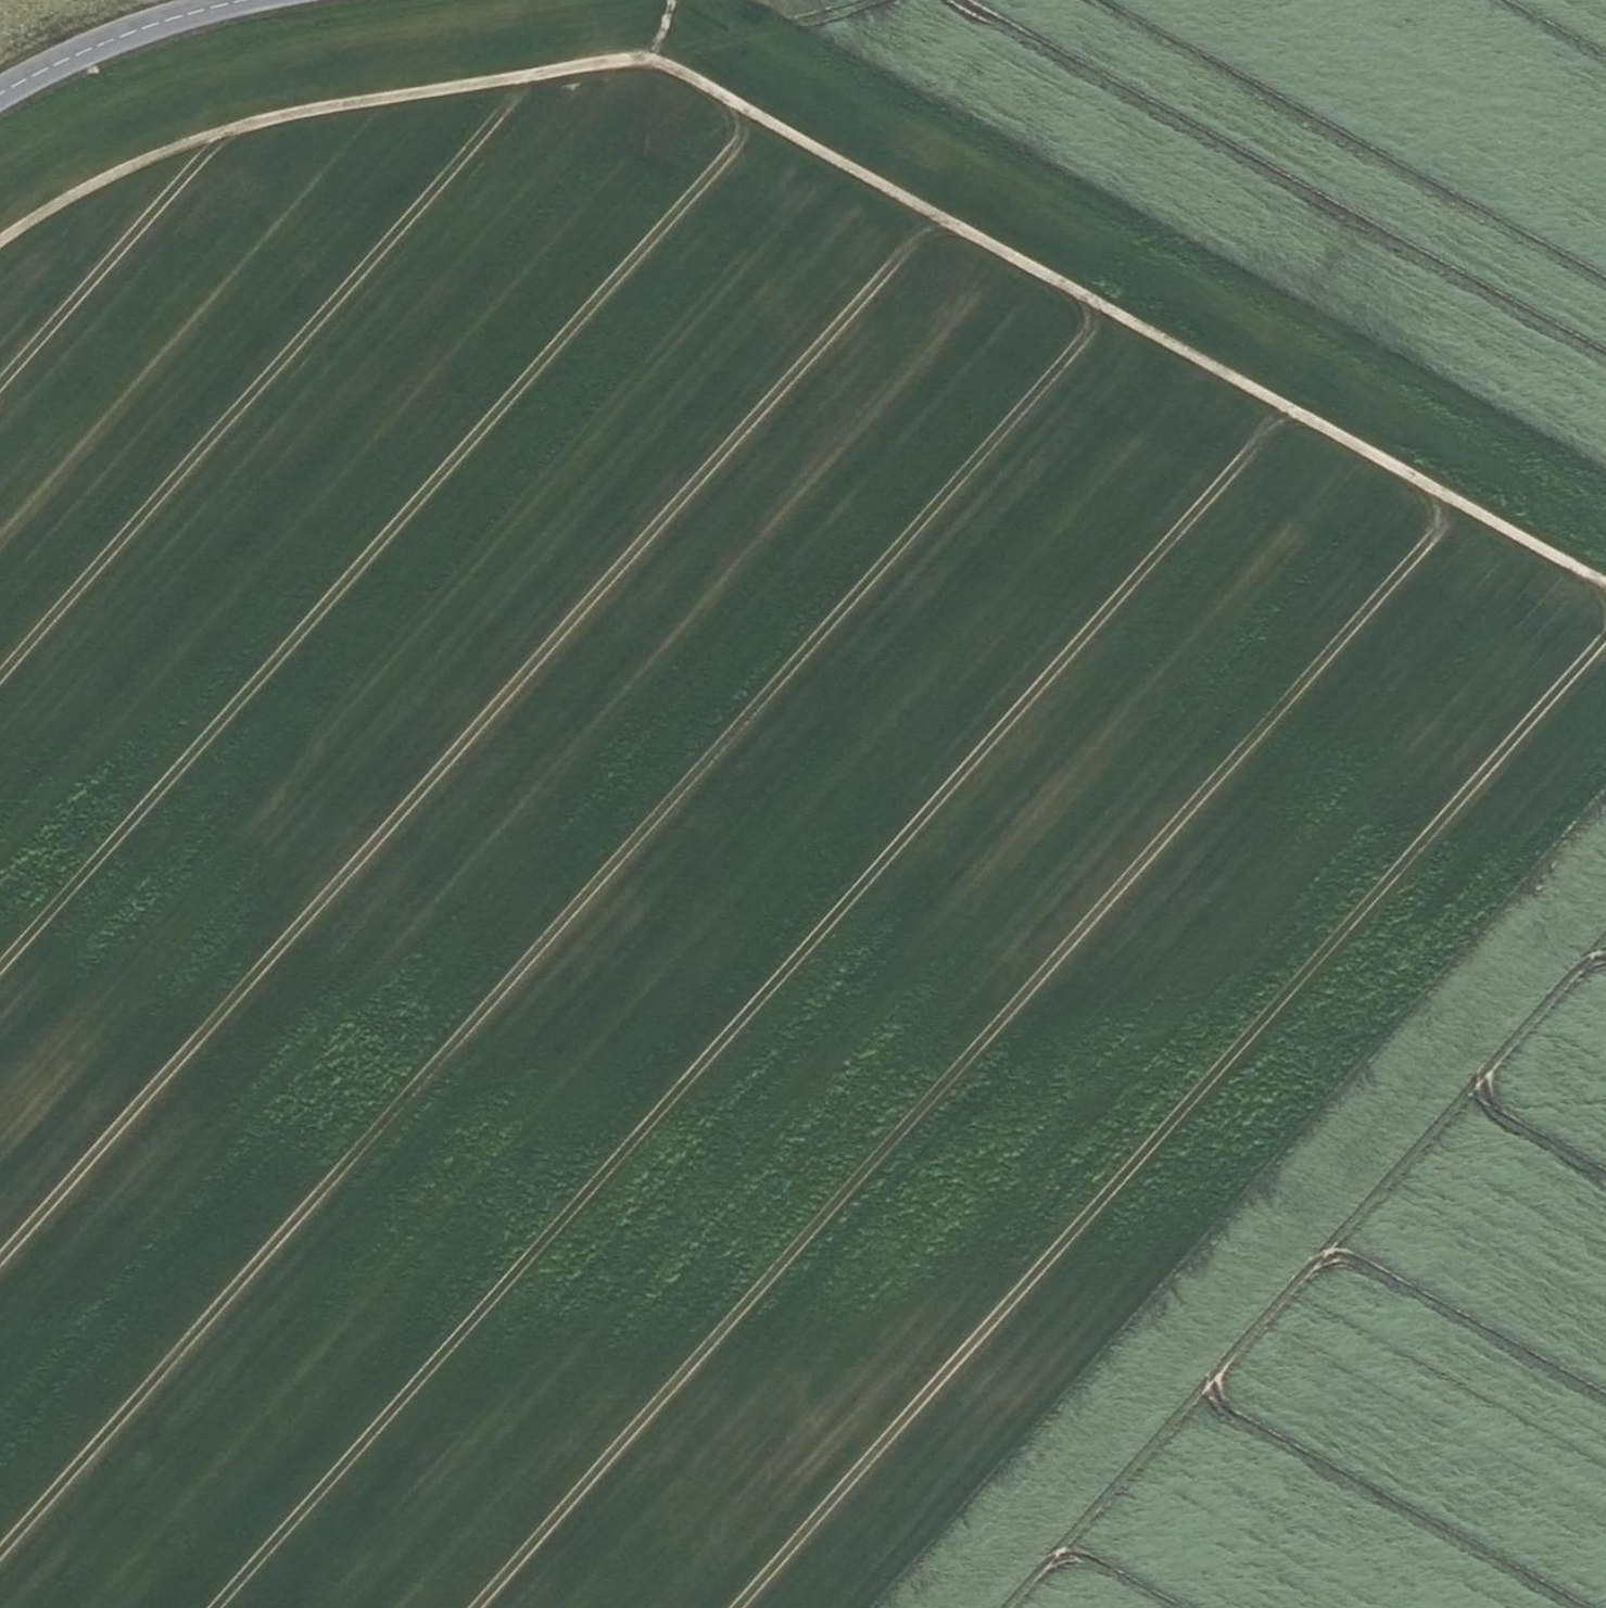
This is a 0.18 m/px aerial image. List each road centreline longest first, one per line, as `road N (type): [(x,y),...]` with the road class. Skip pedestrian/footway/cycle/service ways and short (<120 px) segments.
road 1 (tertiary): [(241,0),(0,88)]

